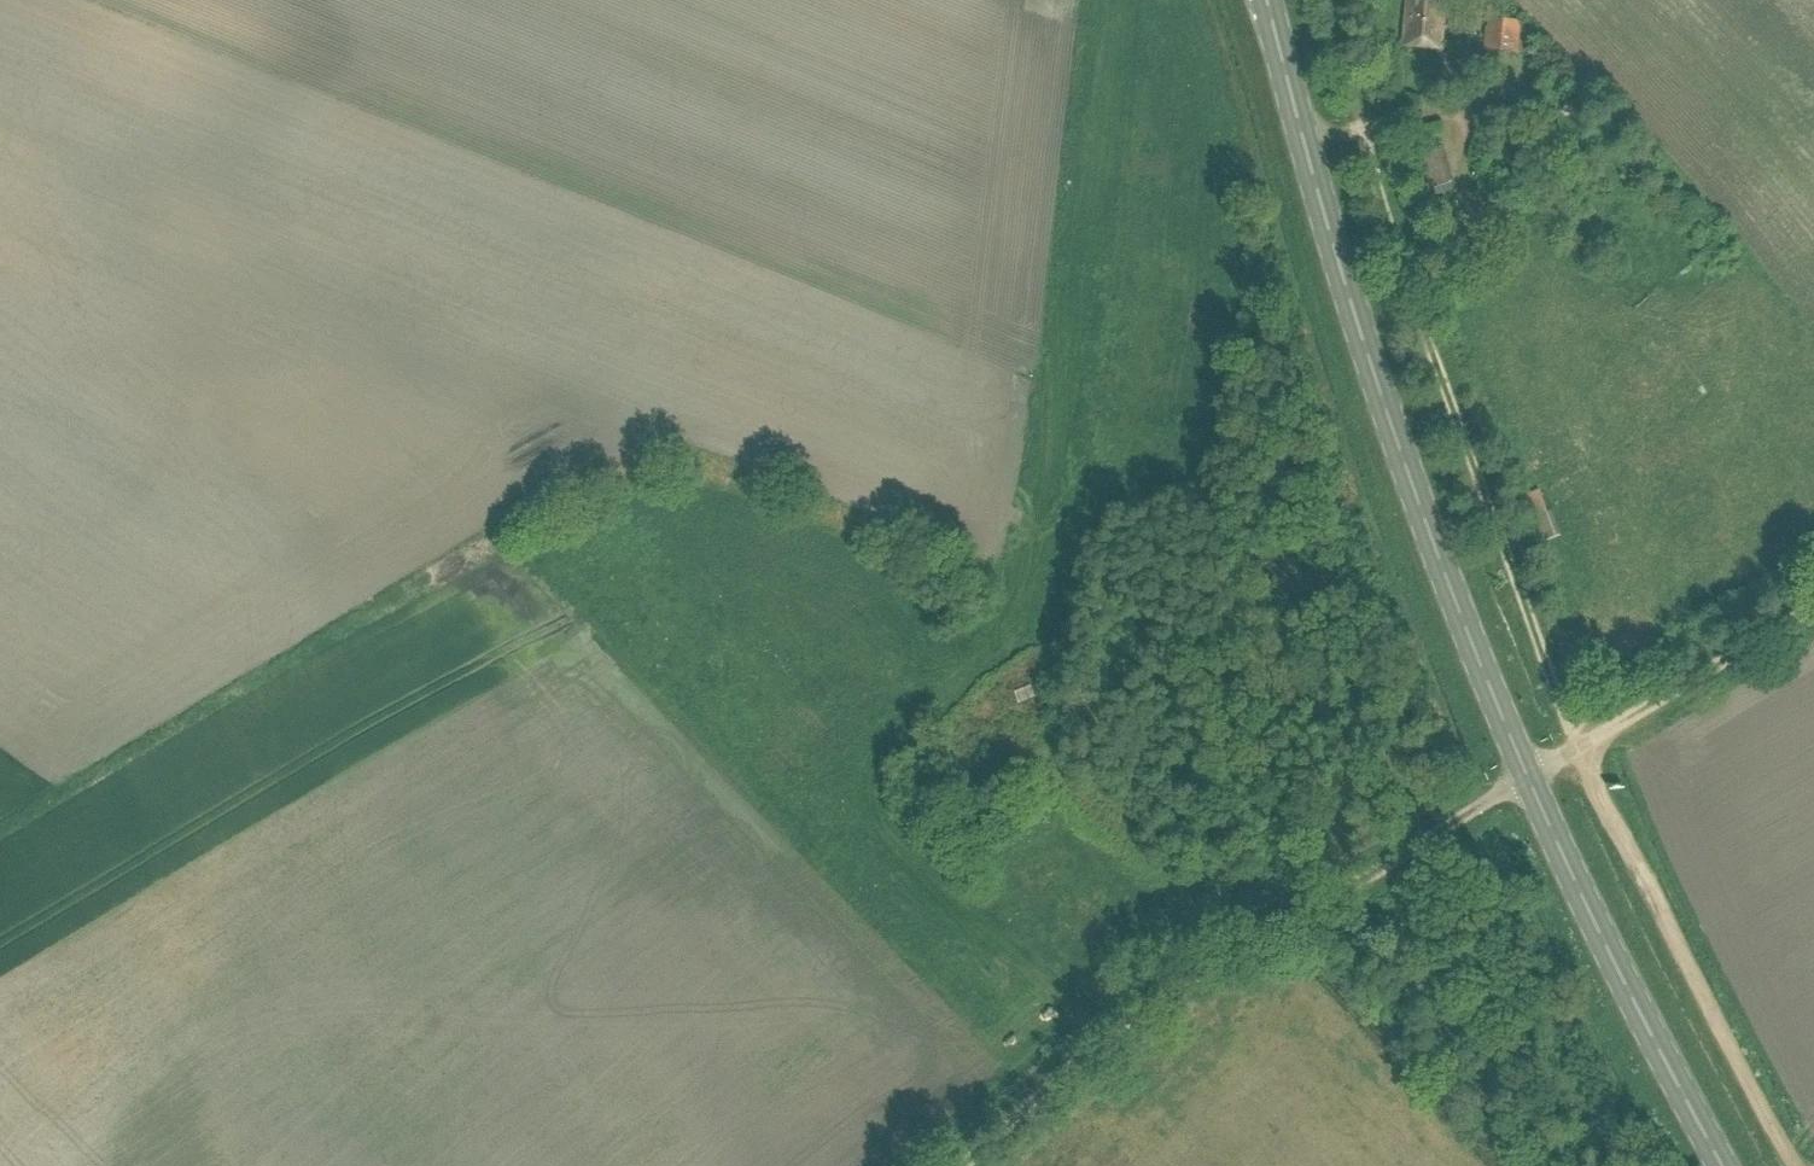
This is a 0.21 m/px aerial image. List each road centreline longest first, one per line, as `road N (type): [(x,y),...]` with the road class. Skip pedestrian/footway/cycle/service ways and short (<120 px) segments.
road 1 (primary): [(1726,1165),(1527,777),(1447,582),(1335,244),(1268,0)]
road 2 (track): [(1579,730),(1412,312),(1363,128),(1341,0)]
road 3 (track): [(964,1165),(1147,1008),(1511,787)]
road 4 (track): [(1793,1165),(1695,984),(1585,745)]
road 5 (track): [(1585,745),(1813,607)]

